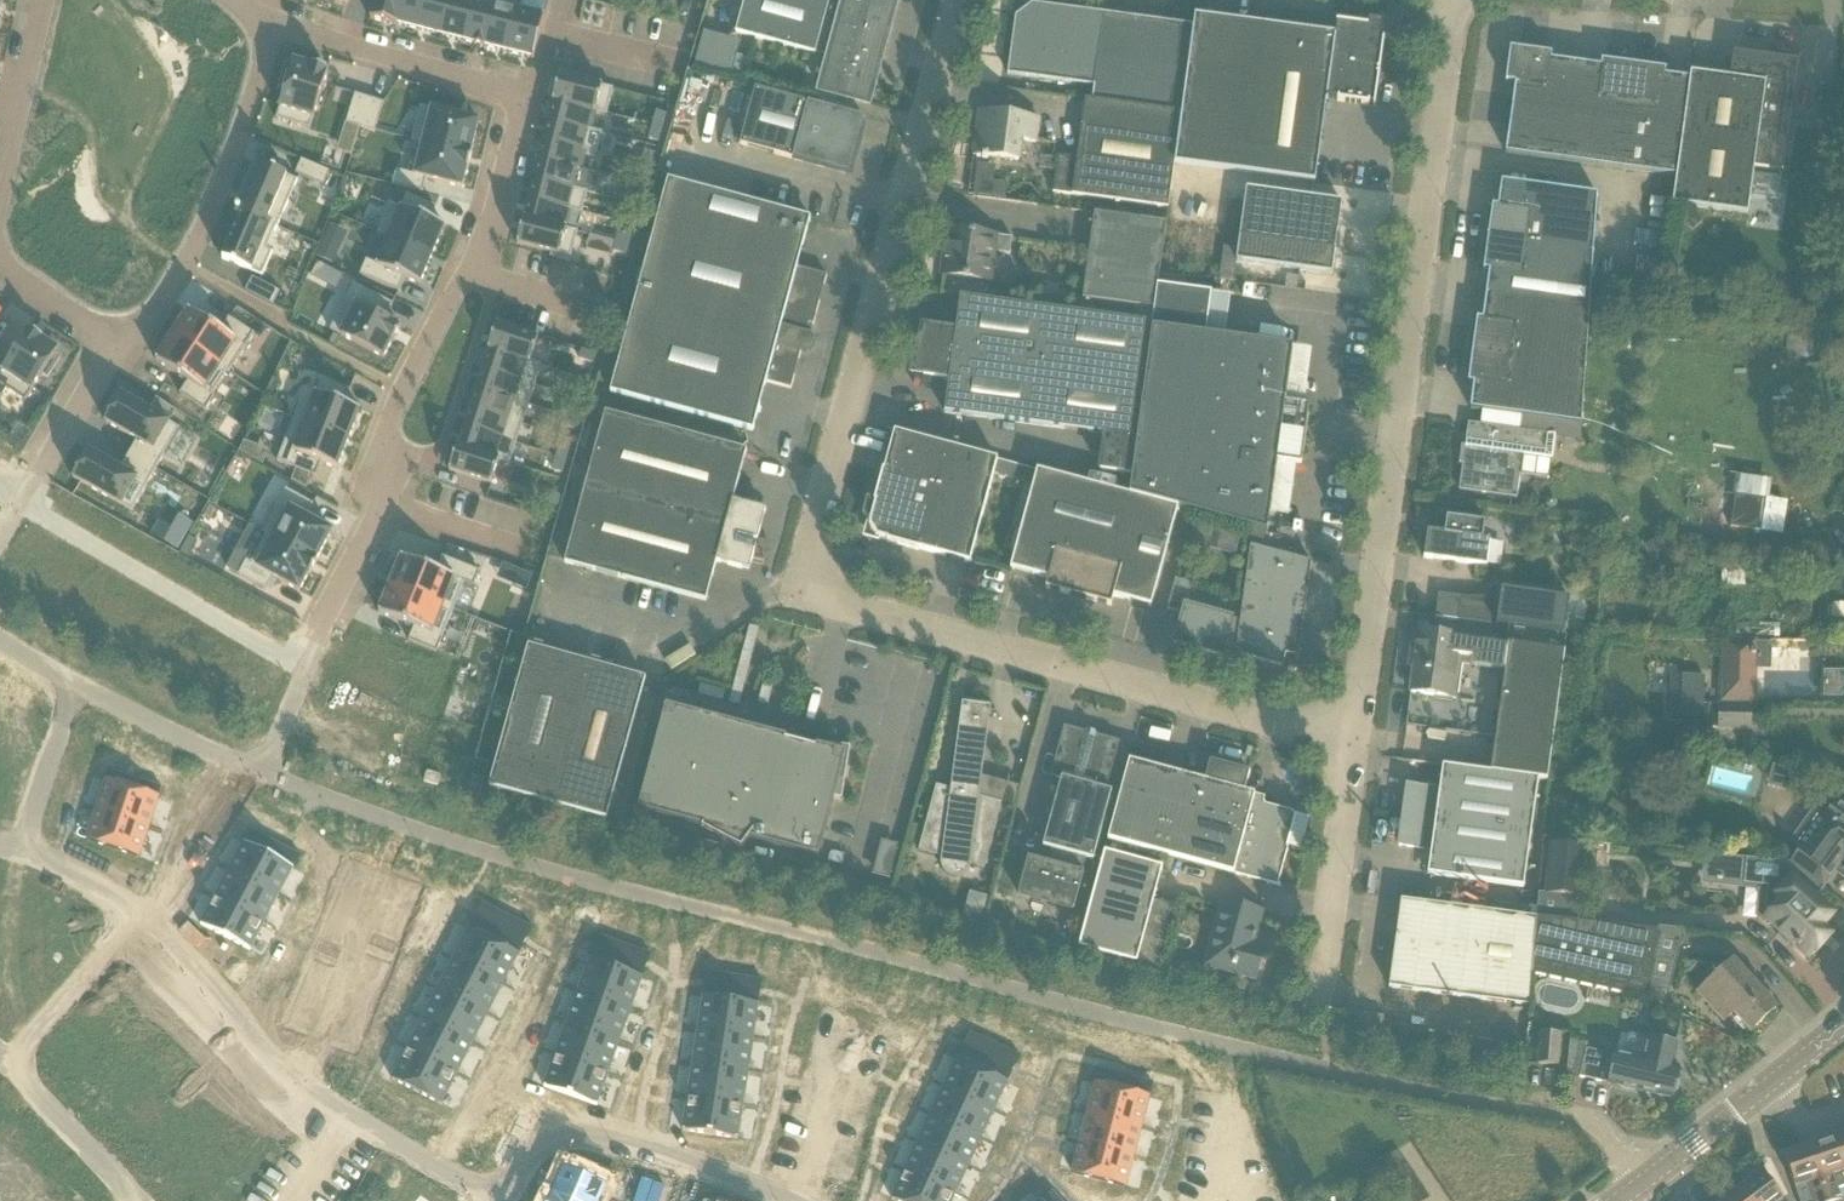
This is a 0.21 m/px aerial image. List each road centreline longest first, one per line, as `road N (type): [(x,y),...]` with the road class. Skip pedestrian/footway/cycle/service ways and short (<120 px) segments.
road 1 (unclassified): [(958,0),(809,536),(814,580),(846,605),(1349,738)]
road 2 (unclassified): [(1349,738),(1455,0)]
road 3 (residential): [(307,669),(380,511),(380,450),(486,222),(521,91)]
road 4 (residential): [(496,1200),(305,1087),(140,917)]
road 5 (residential): [(267,18),(177,269),(122,344)]
road 6 (residential): [(307,669),(21,495)]
road 7 (residential): [(790,1200),(631,1141),(575,1130),(533,1157),(504,1200)]
road 8 (residential): [(521,91),(267,18)]
road 9 (unclassified): [(1316,998),(1349,738)]
road 10 (residential): [(258,770),(79,684)]
road 11 (residential): [(14,1061),(140,917)]
road 12 (residential): [(143,1200),(14,1061)]
road 13 (tertiary): [(1618,1200),(1766,1085)]
road 14 (residential): [(122,344),(21,495)]
road 15 (residential): [(45,0),(0,176)]
road 16 (residential): [(28,848),(79,684)]
road 17 (residential): [(0,265),(122,344)]
road 18 (residential): [(140,917),(28,848)]

